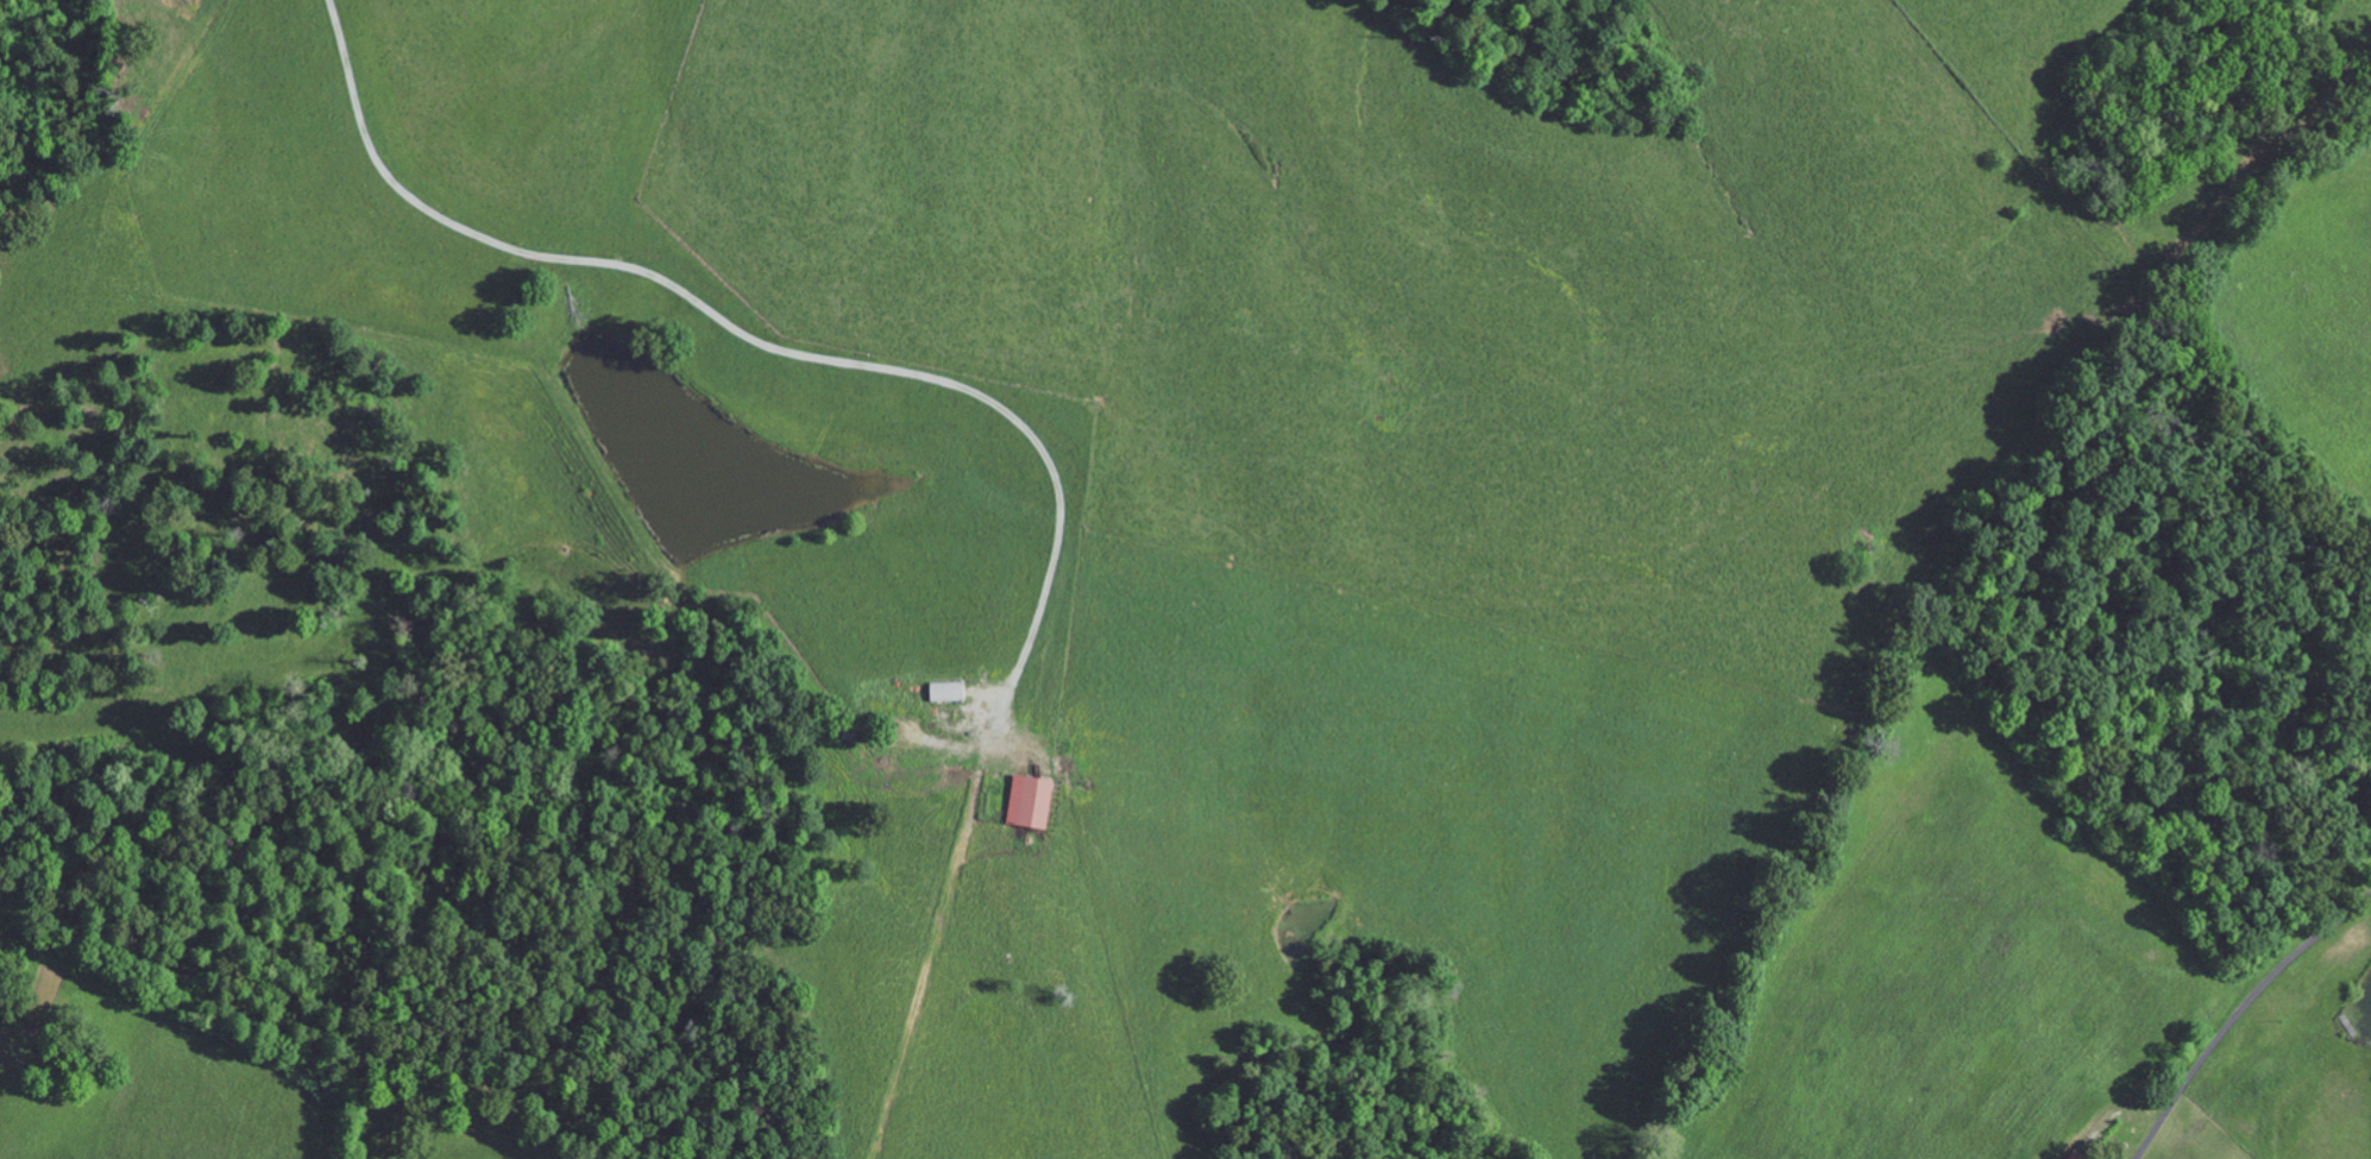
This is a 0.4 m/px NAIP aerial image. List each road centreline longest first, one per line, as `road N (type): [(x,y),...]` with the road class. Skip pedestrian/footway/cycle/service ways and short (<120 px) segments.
road 1 (residential): [(2143,1158),(2258,1003),(2370,900)]

